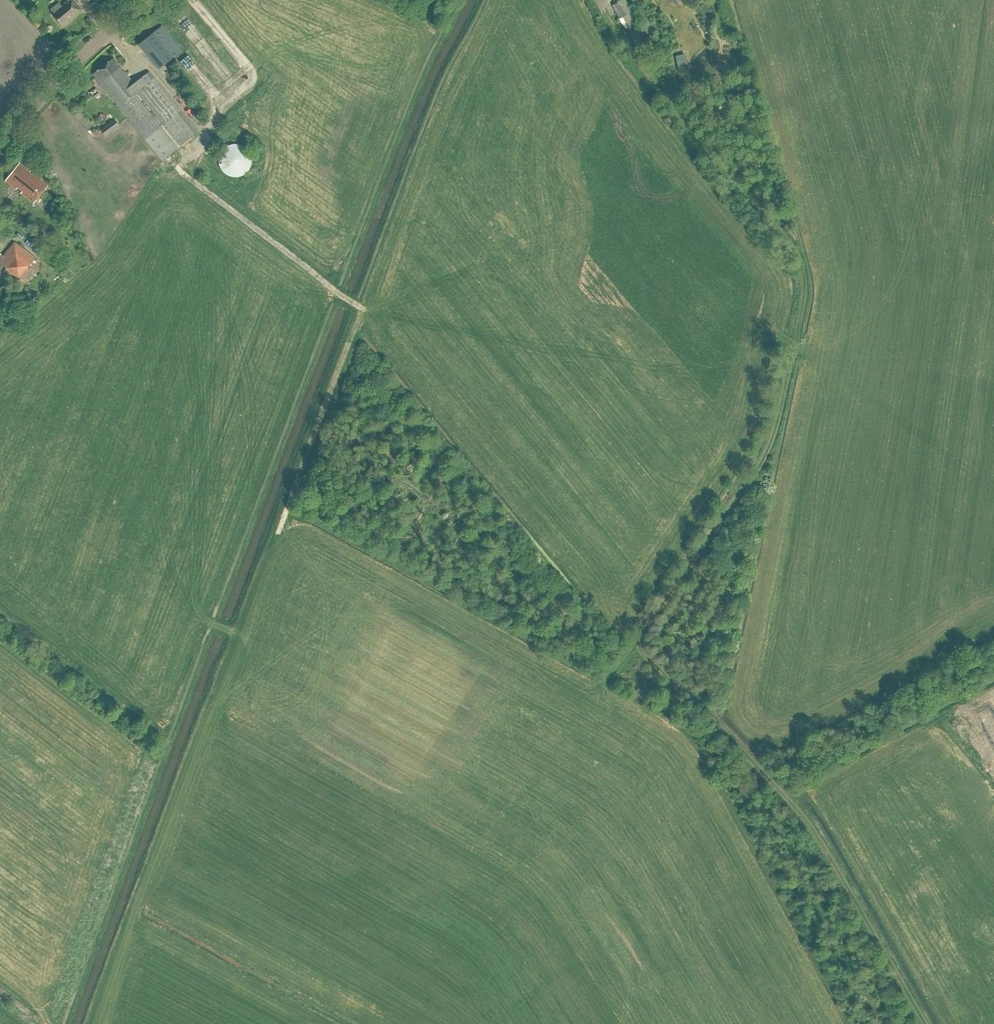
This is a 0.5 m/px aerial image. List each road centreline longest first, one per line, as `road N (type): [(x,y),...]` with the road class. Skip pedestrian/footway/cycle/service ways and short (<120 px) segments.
road 1 (track): [(925,1023),(808,821),(635,642),(766,452),(805,287),(793,250),(603,10)]
road 2 (tertiary): [(0,150),(83,55),(147,0)]

